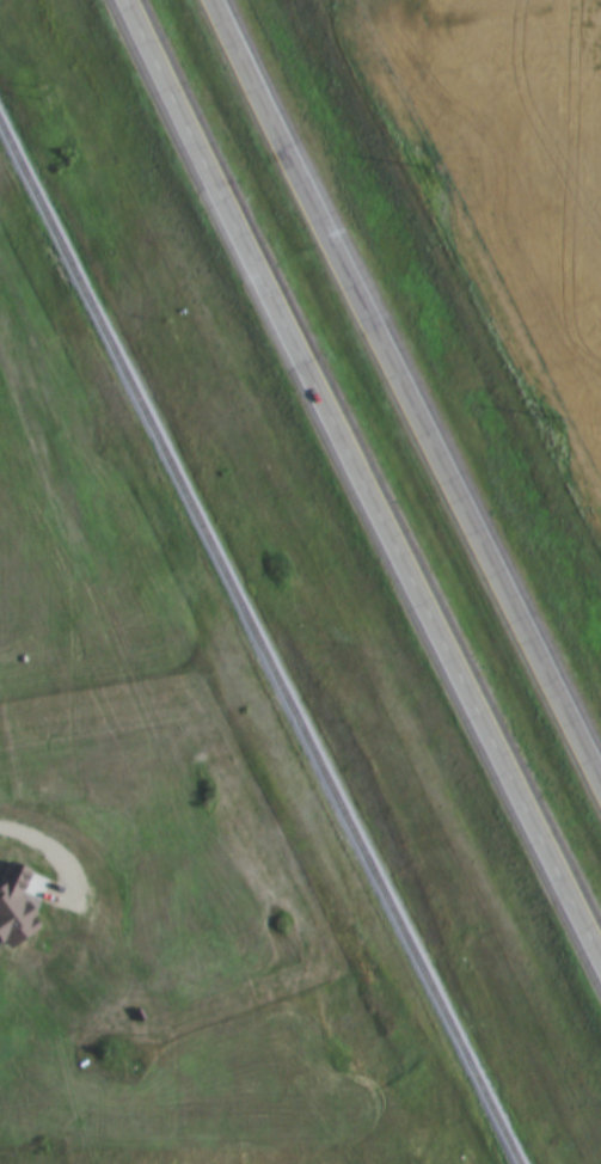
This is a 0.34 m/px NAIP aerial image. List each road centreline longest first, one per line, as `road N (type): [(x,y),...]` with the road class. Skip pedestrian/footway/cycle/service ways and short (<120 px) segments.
road 1 (trunk): [(132,0),(600,945)]
road 2 (trunk): [(600,771),(217,0)]

